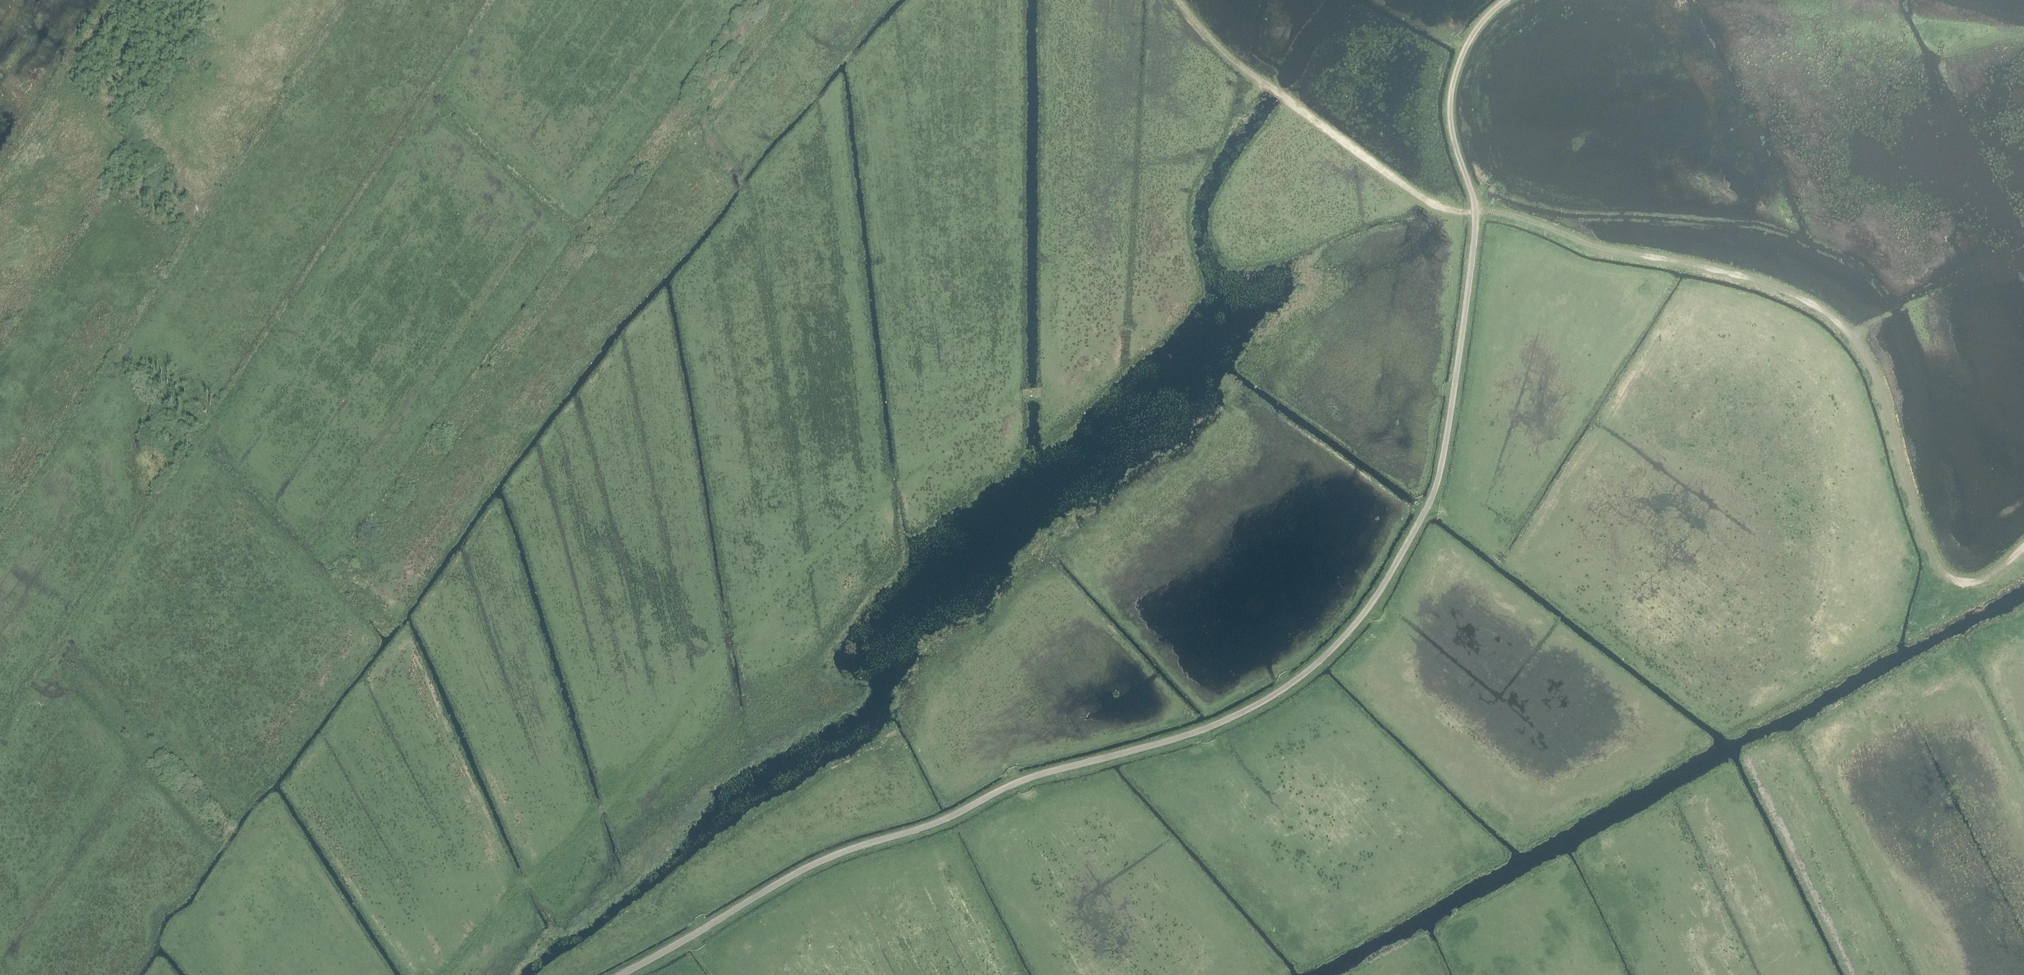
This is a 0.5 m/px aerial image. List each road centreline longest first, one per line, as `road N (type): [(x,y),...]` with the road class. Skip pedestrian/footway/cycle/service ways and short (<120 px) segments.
road 1 (track): [(620,974),(842,852),(940,822),(1027,780),(1228,719),(1291,684),(1343,639),(1389,577),(1443,462),(1476,212),(1450,102),(1470,36),(1506,0)]
road 2 (track): [(1177,0),(1266,86),(1437,205),(1511,214),(1603,248),(1747,278),(1819,307),(1871,363),(1939,563),(1976,579),(2023,546)]

